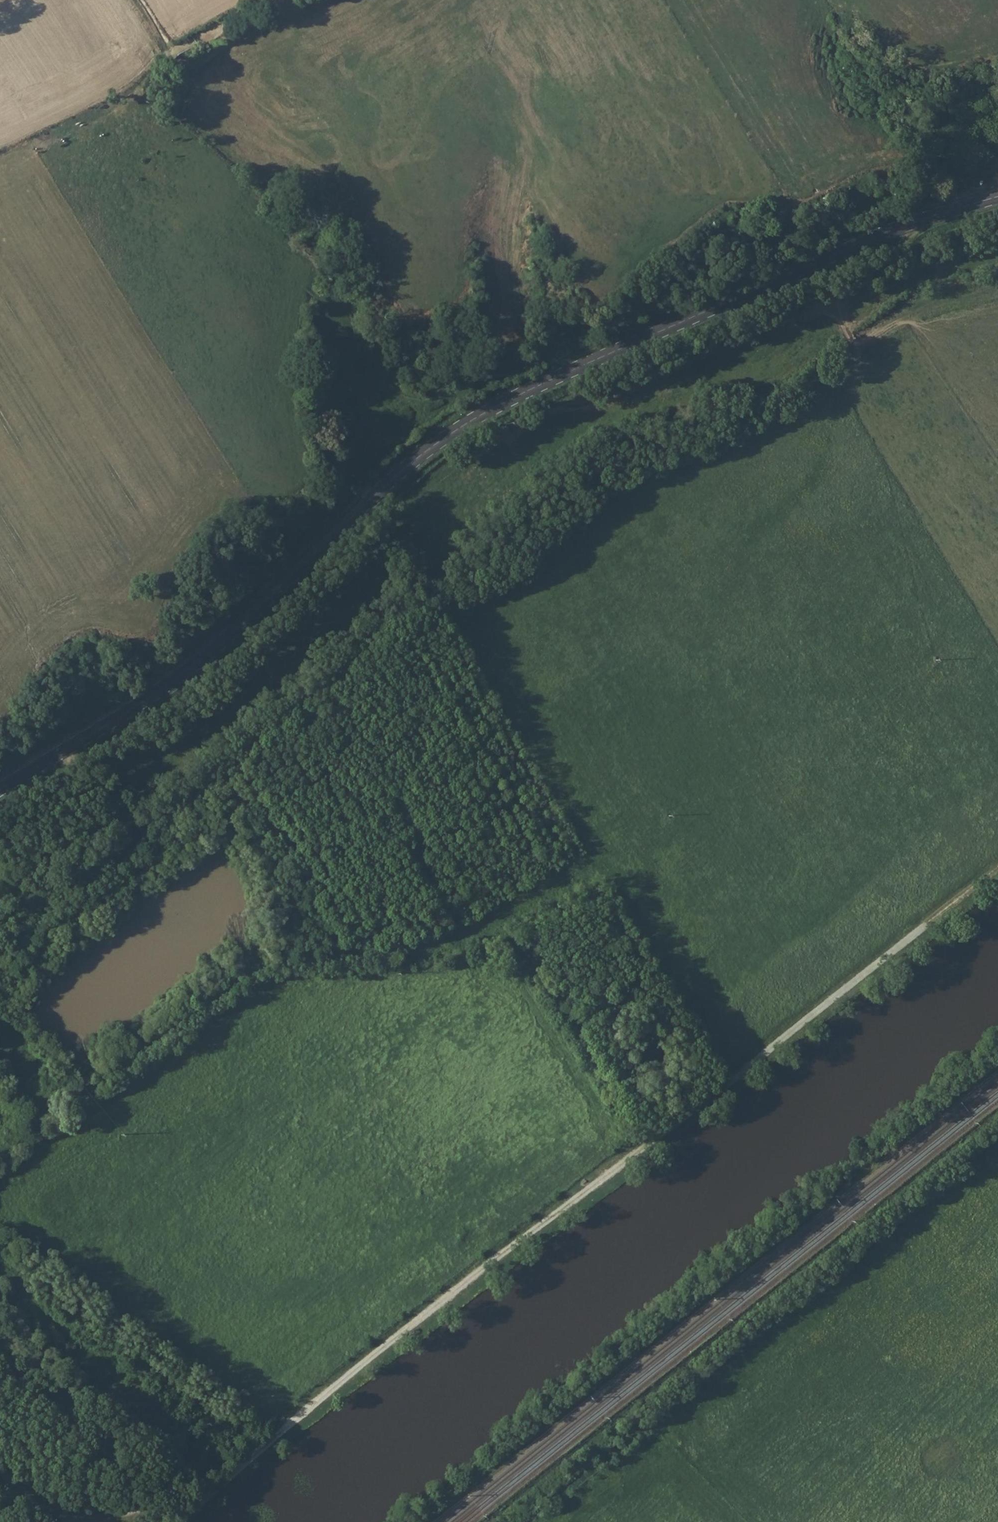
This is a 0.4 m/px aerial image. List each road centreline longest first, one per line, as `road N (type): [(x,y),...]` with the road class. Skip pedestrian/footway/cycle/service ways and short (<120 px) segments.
road 1 (tertiary): [(0,789),(177,676),(409,463),(478,415),(832,256),(997,197)]
road 2 (track): [(997,869),(172,1521)]
road 3 (track): [(320,691),(464,921),(527,915),(578,879)]
road 4 (track): [(73,745),(140,830),(127,860),(55,915),(0,987)]
road 5 (track): [(140,830),(240,760),(366,652)]
road 6 (track): [(0,904),(113,804)]

